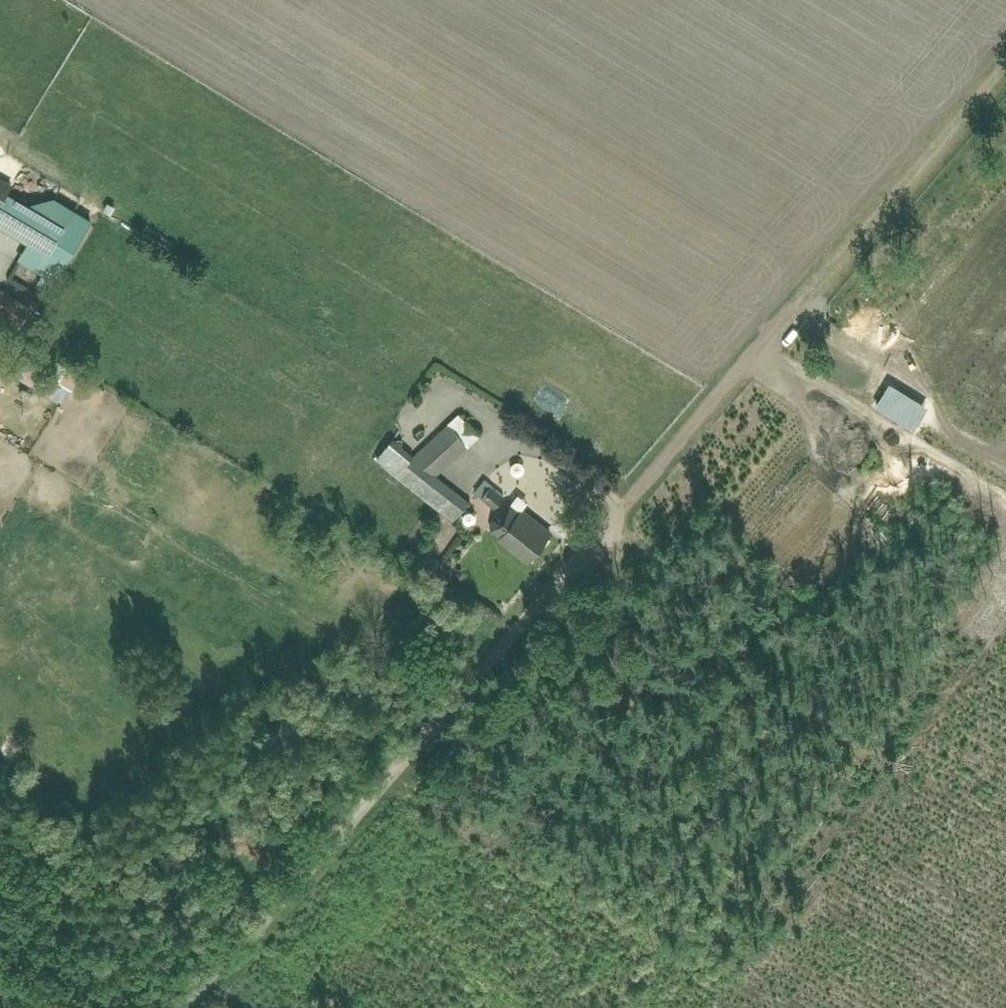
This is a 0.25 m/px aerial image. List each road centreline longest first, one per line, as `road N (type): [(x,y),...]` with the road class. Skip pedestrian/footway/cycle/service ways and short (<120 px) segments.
road 1 (track): [(1005,80),(620,523),(597,538)]

